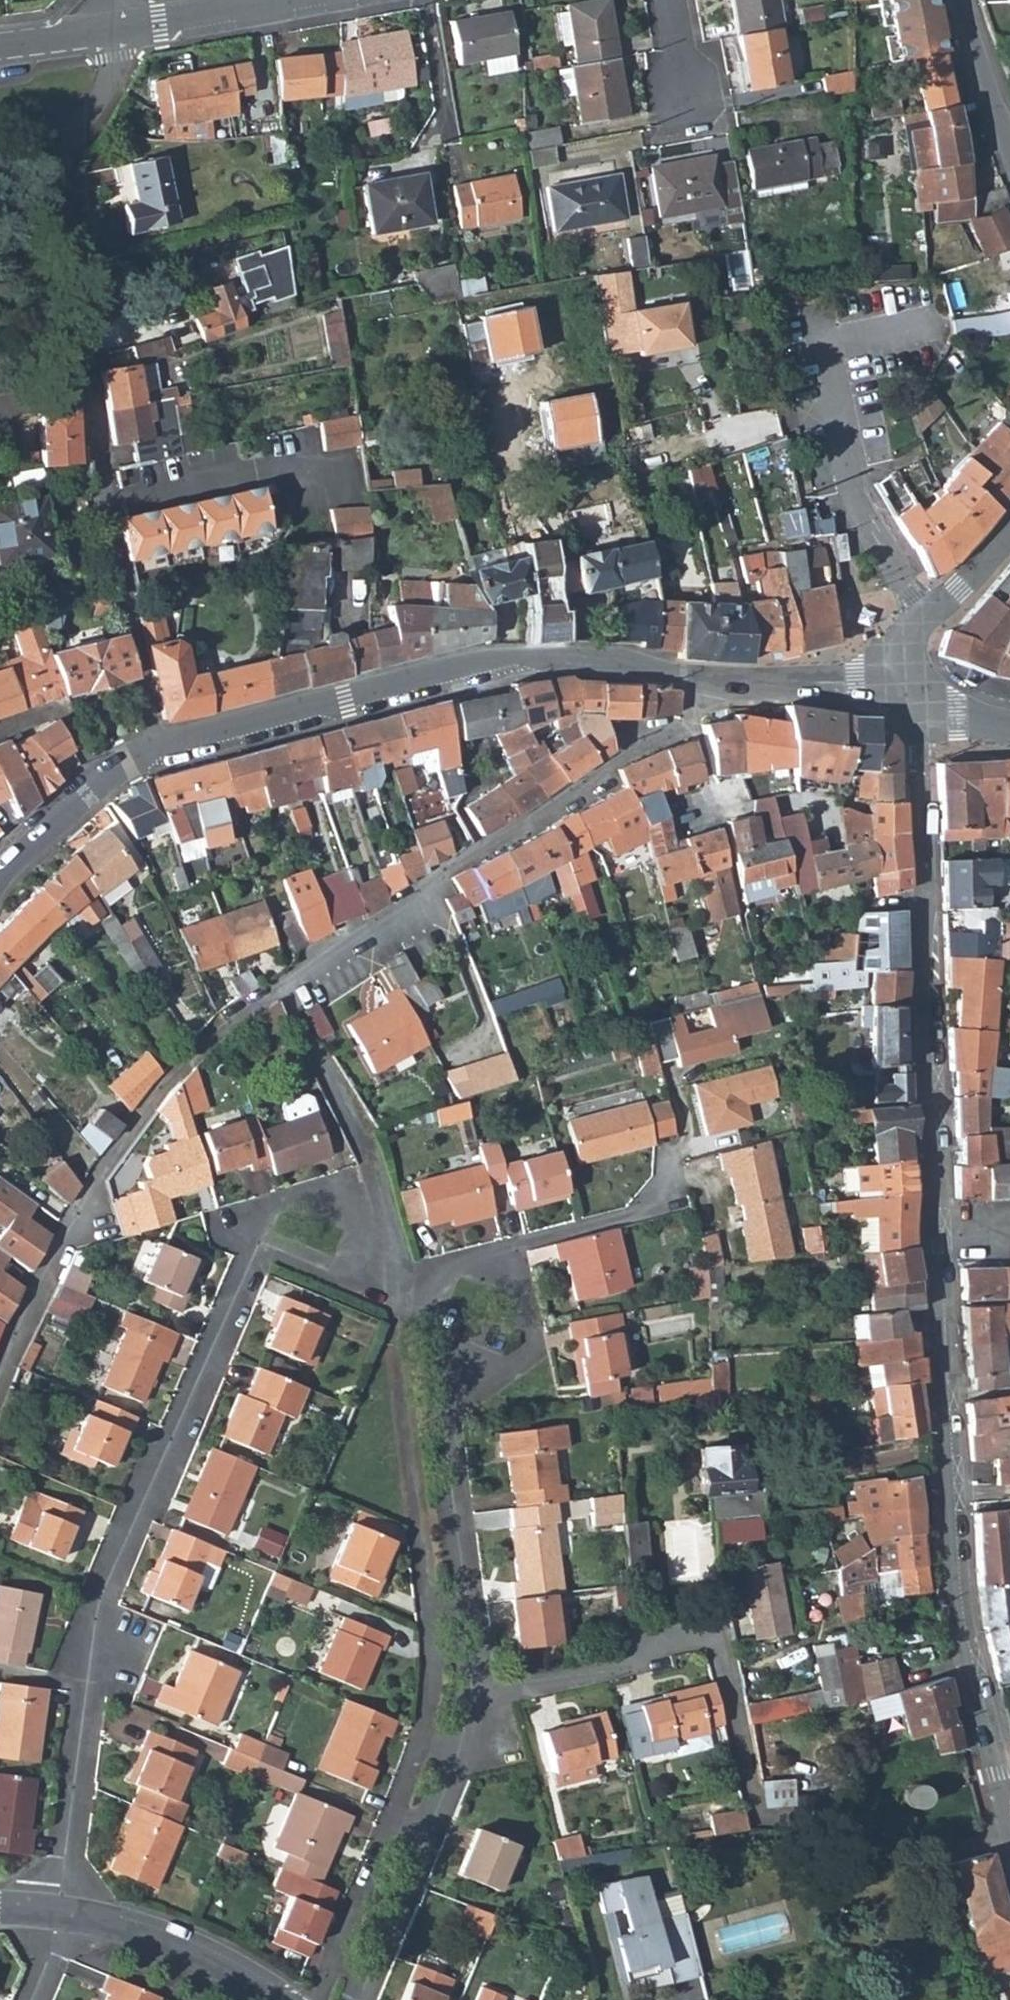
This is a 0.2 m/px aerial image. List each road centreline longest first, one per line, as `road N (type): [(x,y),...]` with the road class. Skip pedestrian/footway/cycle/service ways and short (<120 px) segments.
road 1 (tertiary): [(1009,1817),(960,1612),(920,712)]
road 2 (residential): [(401,1265),(357,1275),(261,1245),(104,1596),(57,1911)]
road 3 (tertiary): [(102,784),(162,750),(498,662),(597,662),(703,683)]
road 4 (residential): [(112,32),(110,79),(49,173),(105,502)]
road 5 (residential): [(274,984),(599,783),(632,745),(689,726)]
road 6 (residential): [(0,1383),(64,1237),(139,1114),(274,984)]
road 7 (residential): [(451,1697),(644,1663),(648,1643),(717,1631),(755,1817)]
road 8 (residential): [(451,1697),(399,1901),(358,1999)]
road 9 (residential): [(416,1385),(444,1569),(451,1697)]
road 10 (residential): [(274,984),(373,1170),(401,1265)]
road 11 (residential): [(57,1911),(200,1953),(282,1999)]
road 12 (residential): [(416,1385),(502,1368),(527,1348),(507,1243)]
road 13 (residential): [(299,463),(105,502)]
road 14 (tertiary): [(703,683),(895,678)]
road 15 (tertiary): [(895,678),(922,619),(1009,530)]
road 16 (residential): [(112,32),(271,0)]
road 17 (residential): [(662,1205),(507,1243)]
road 18 (residential): [(0,729),(57,708),(102,784)]
road 19 (tertiary): [(1009,137),(966,0)]
road 20 (tertiary): [(0,883),(102,784)]

